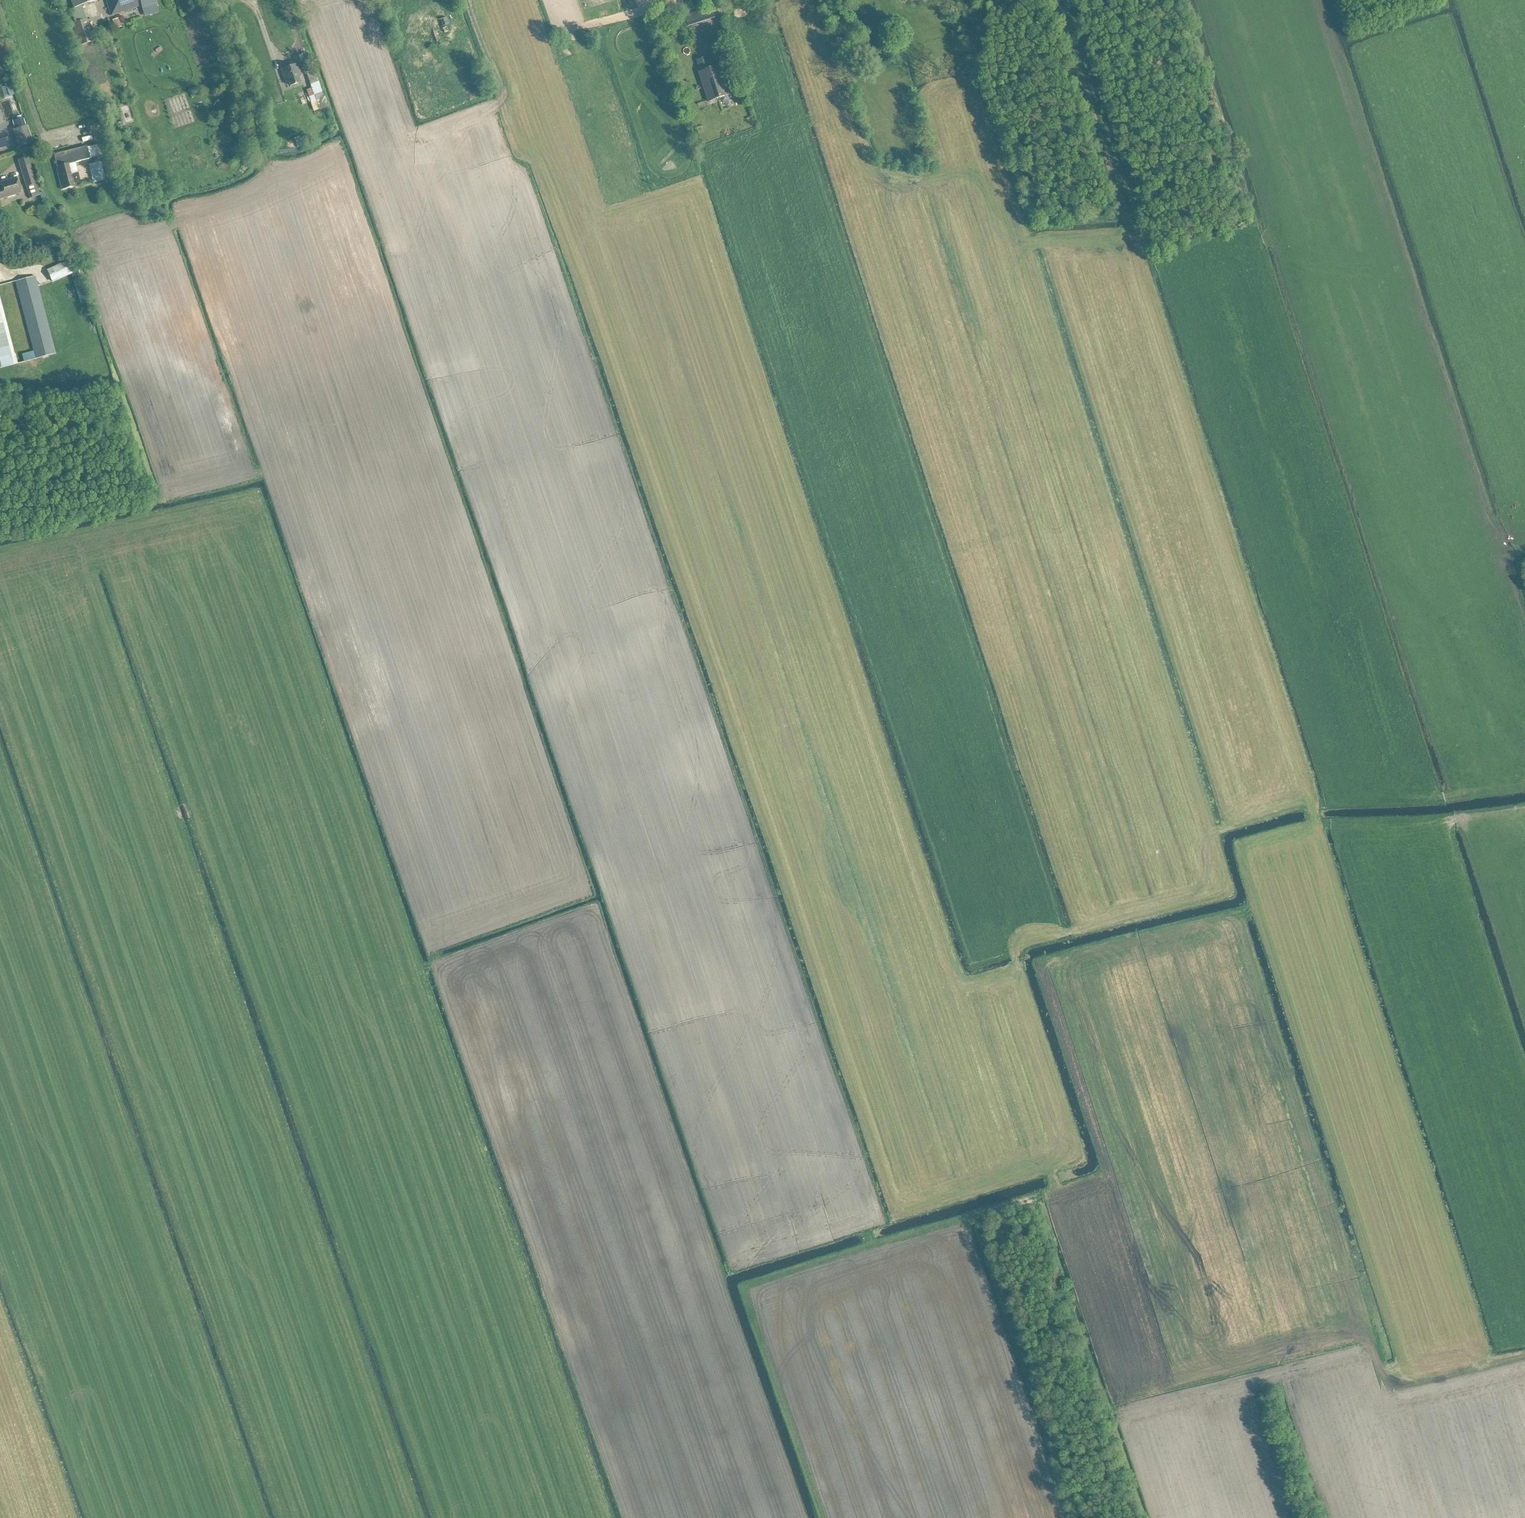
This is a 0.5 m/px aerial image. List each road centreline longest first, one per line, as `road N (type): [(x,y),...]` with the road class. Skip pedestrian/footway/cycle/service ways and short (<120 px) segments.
road 1 (unclassified): [(1120,205),(1055,0)]

